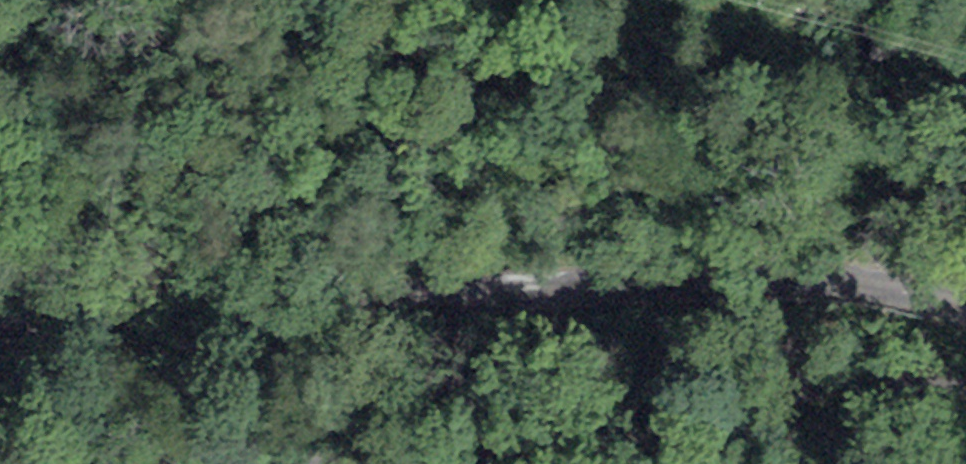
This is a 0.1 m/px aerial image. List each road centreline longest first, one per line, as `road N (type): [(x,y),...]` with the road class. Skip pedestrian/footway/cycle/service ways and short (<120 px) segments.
road 1 (unclassified): [(0,320),(360,309),(802,269),(965,306)]
road 2 (unclassified): [(965,385),(838,384),(616,410),(344,463)]

